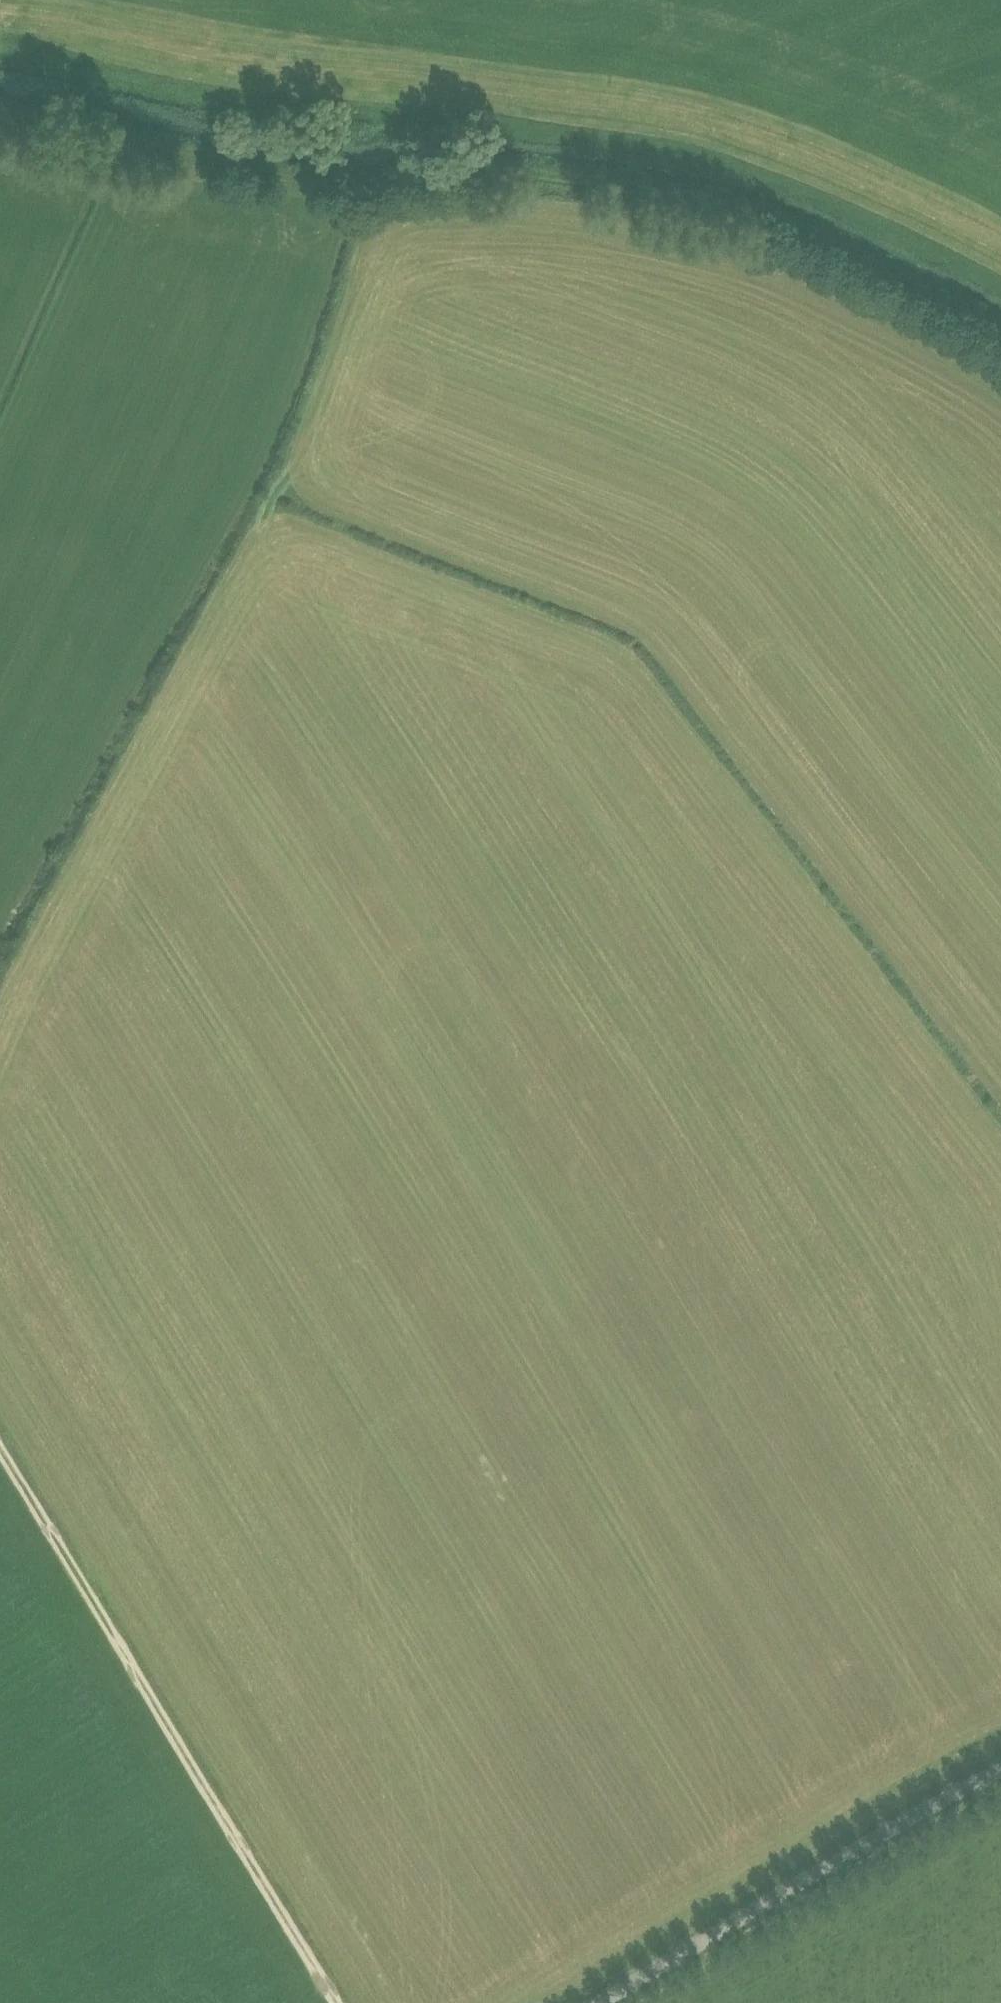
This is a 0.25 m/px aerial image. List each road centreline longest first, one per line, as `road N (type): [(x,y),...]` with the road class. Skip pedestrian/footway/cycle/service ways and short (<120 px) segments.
road 1 (track): [(0,1450),(334,2002)]
road 2 (unclassified): [(602,2002),(1000,1772)]

